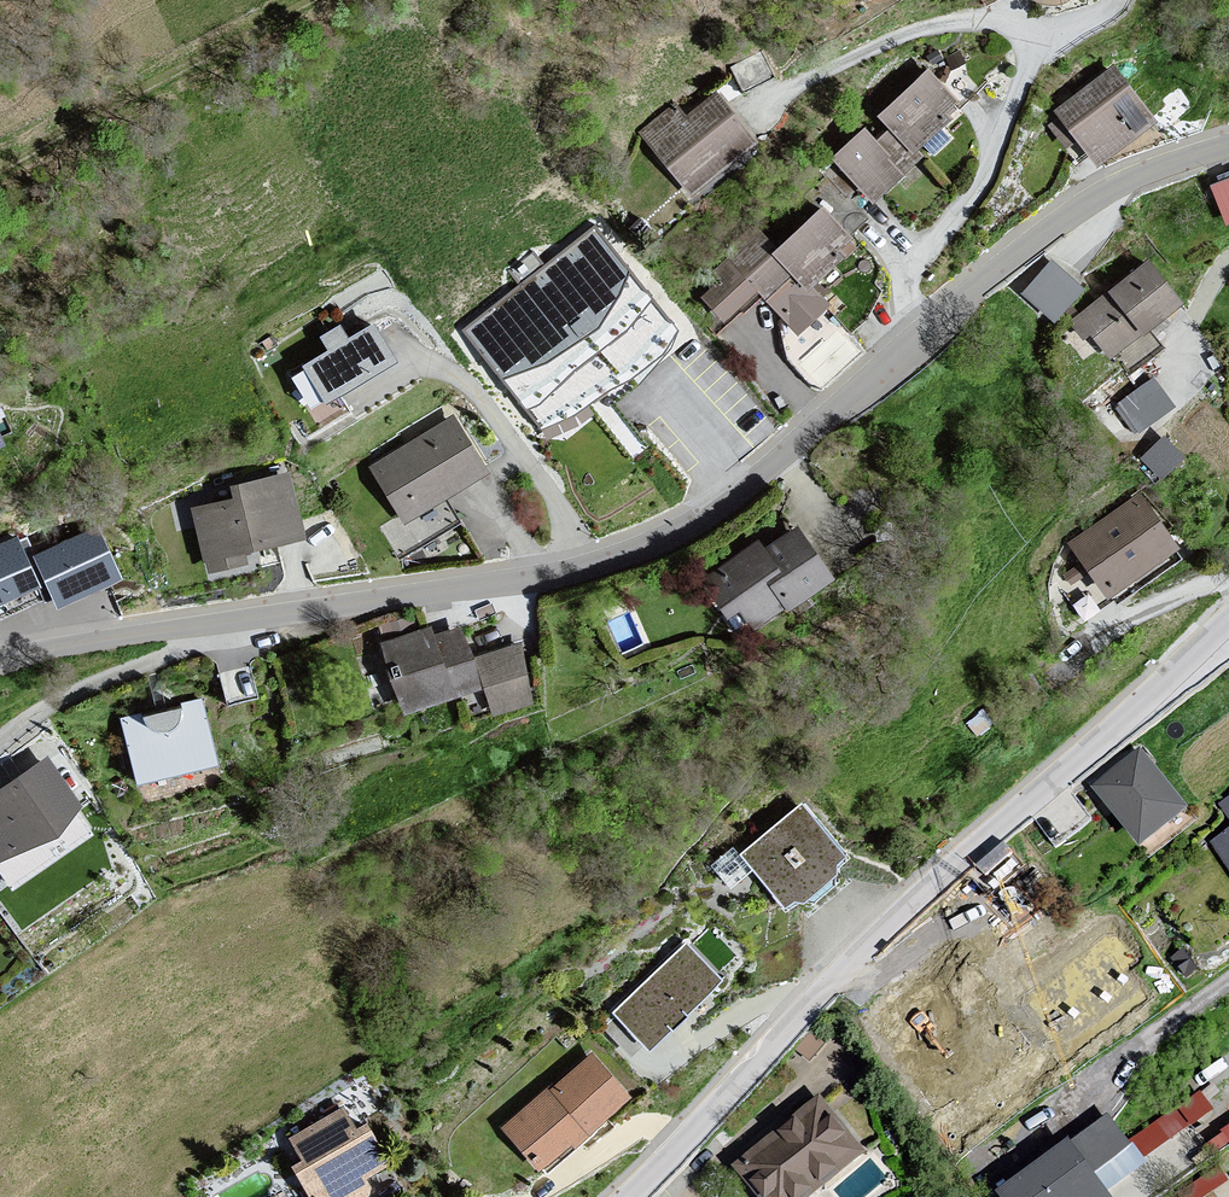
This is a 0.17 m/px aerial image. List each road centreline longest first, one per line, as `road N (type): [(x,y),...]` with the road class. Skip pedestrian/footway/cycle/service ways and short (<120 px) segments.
road 1 (tertiary): [(214,624),(563,572),(679,533),(745,489),(1046,231),(1122,183),(1228,147)]
road 2 (residential): [(628,1196),(836,977),(1228,621)]
road 3 (residential): [(0,741),(81,690),(196,648),(214,624)]
road 4 (tertiary): [(0,663),(214,624)]

